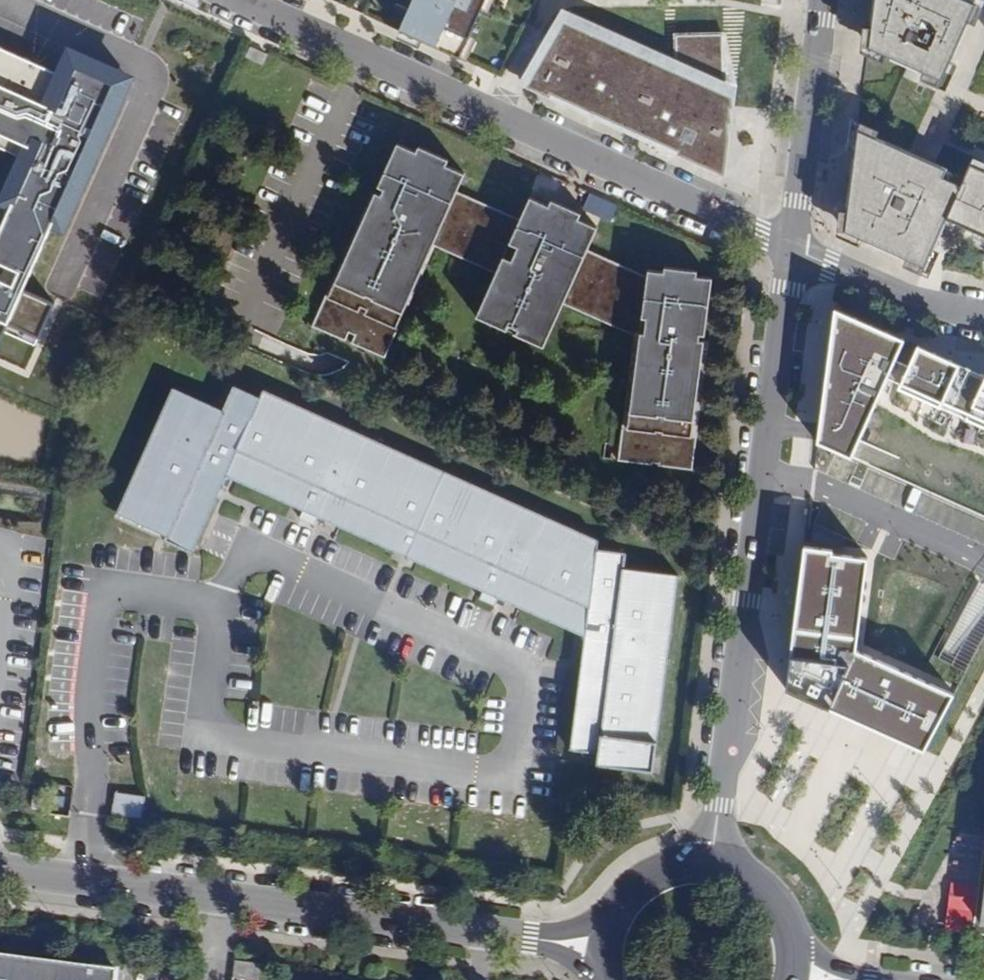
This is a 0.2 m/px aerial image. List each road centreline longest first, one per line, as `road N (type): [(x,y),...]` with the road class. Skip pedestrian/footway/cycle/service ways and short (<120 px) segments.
road 1 (residential): [(233,0),(793,260)]
road 2 (tertiary): [(793,260),(711,871)]
road 3 (residential): [(608,949),(0,875)]
road 4 (tertiary): [(826,0),(793,260)]
road 5 (residential): [(793,260),(983,314)]
road 6 (tertiary): [(711,871),(656,880),(633,898),(608,949)]
road 7 (tertiary): [(789,973),(788,944),(762,895),(711,871)]

